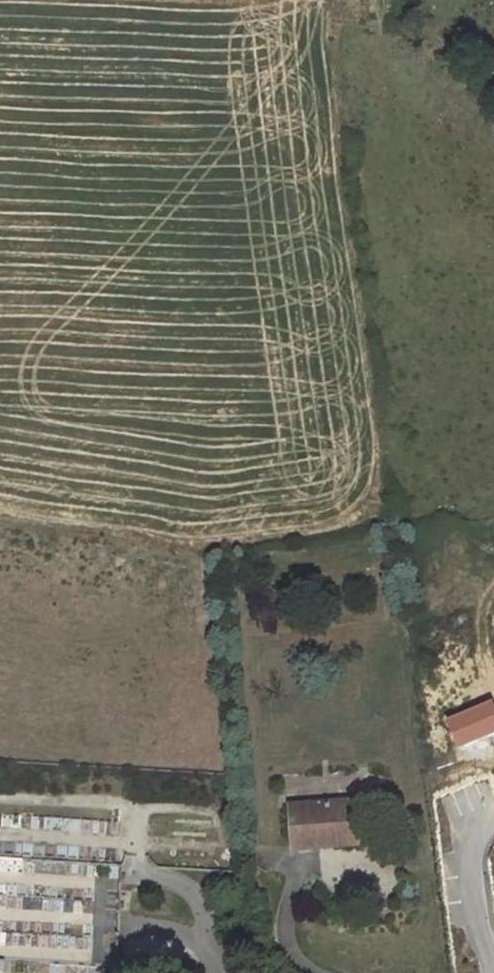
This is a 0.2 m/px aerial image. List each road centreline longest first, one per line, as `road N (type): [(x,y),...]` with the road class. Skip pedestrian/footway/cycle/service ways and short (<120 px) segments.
road 1 (residential): [(482,972),(465,838),(493,824)]

